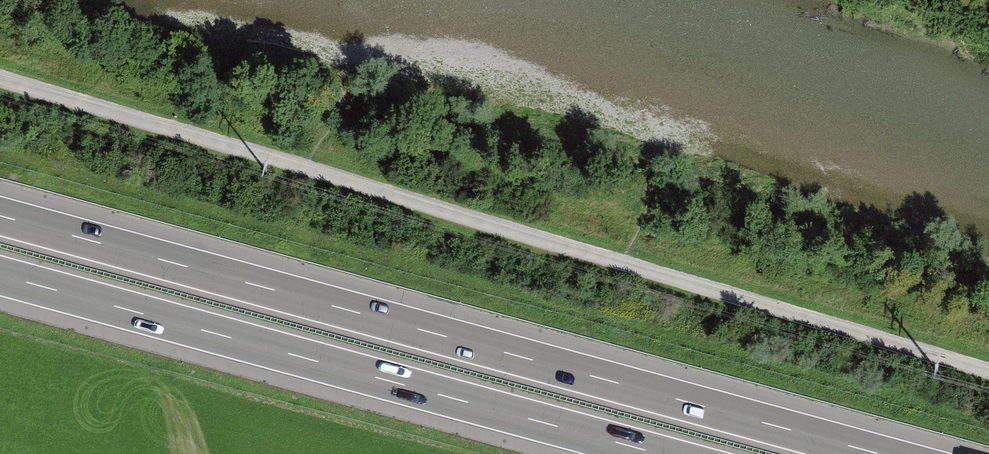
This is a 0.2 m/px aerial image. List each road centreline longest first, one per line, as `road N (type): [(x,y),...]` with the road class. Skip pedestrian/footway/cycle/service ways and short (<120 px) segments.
road 1 (track): [(988,371),(0,76)]
road 2 (motorway): [(876,453),(0,216)]
road 3 (motorway): [(0,276),(657,453)]

